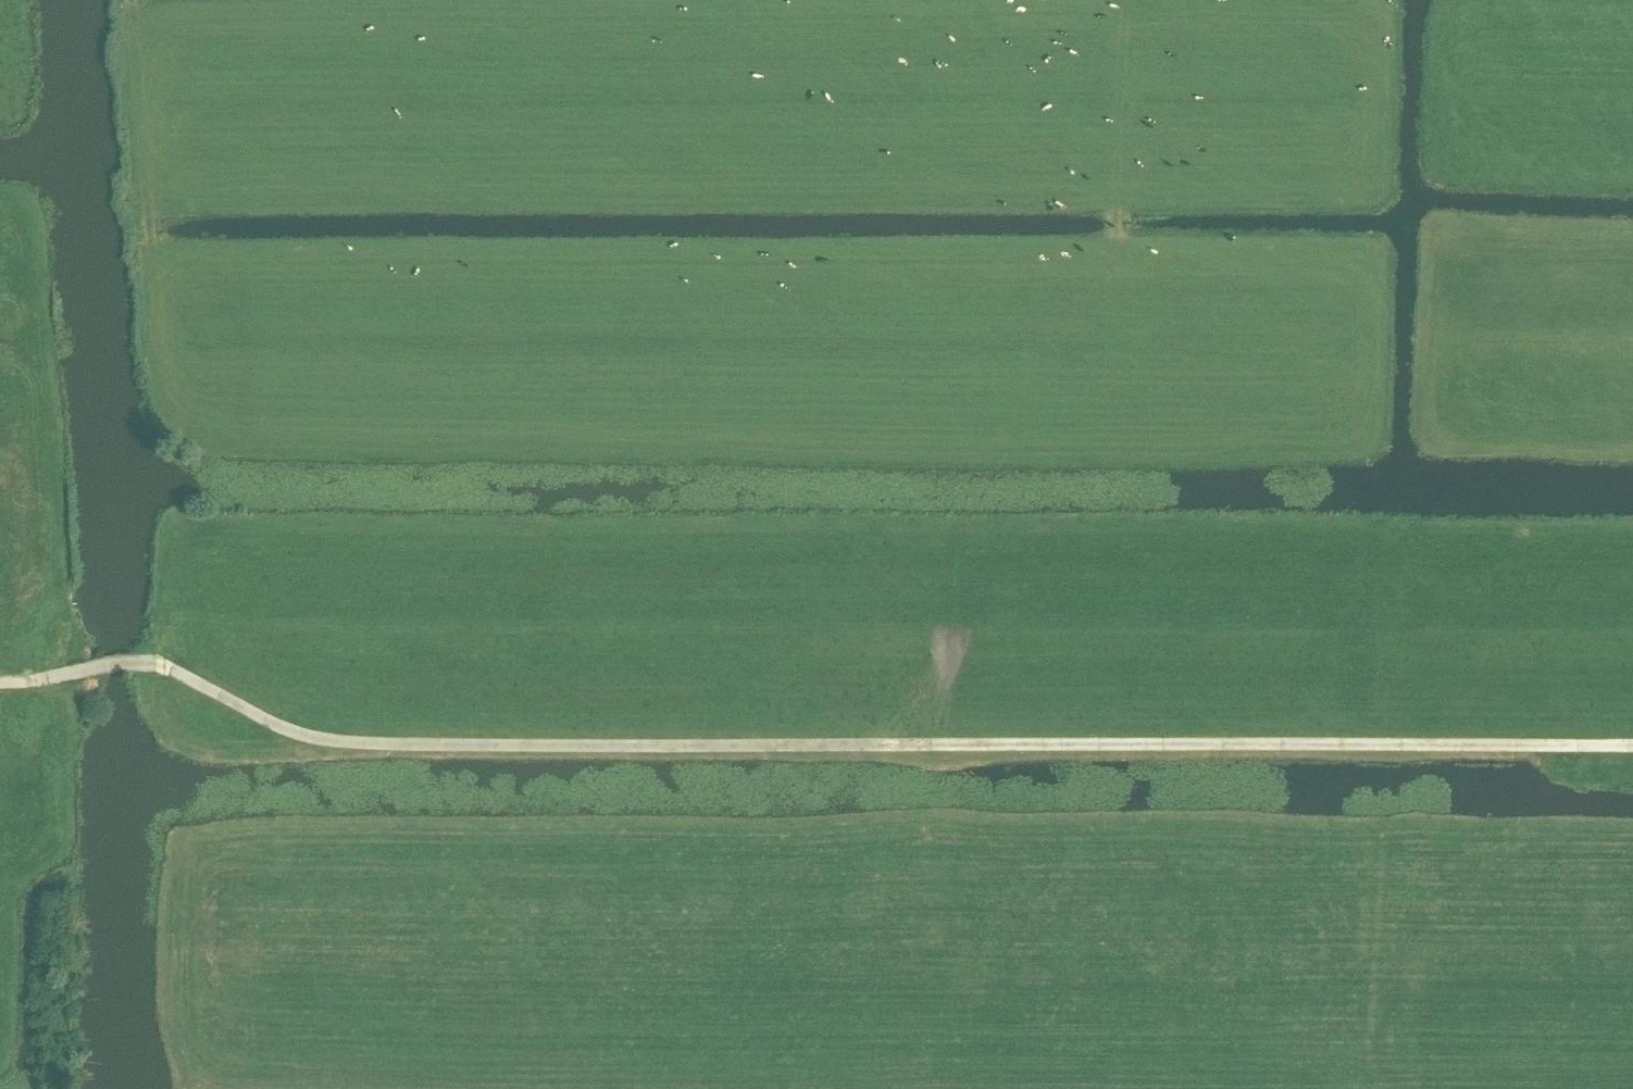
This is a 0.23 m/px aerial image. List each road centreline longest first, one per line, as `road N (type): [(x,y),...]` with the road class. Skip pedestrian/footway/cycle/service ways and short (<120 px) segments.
road 1 (track): [(1632,746),(331,742),(299,734),(182,673),(137,665),(0,684)]

